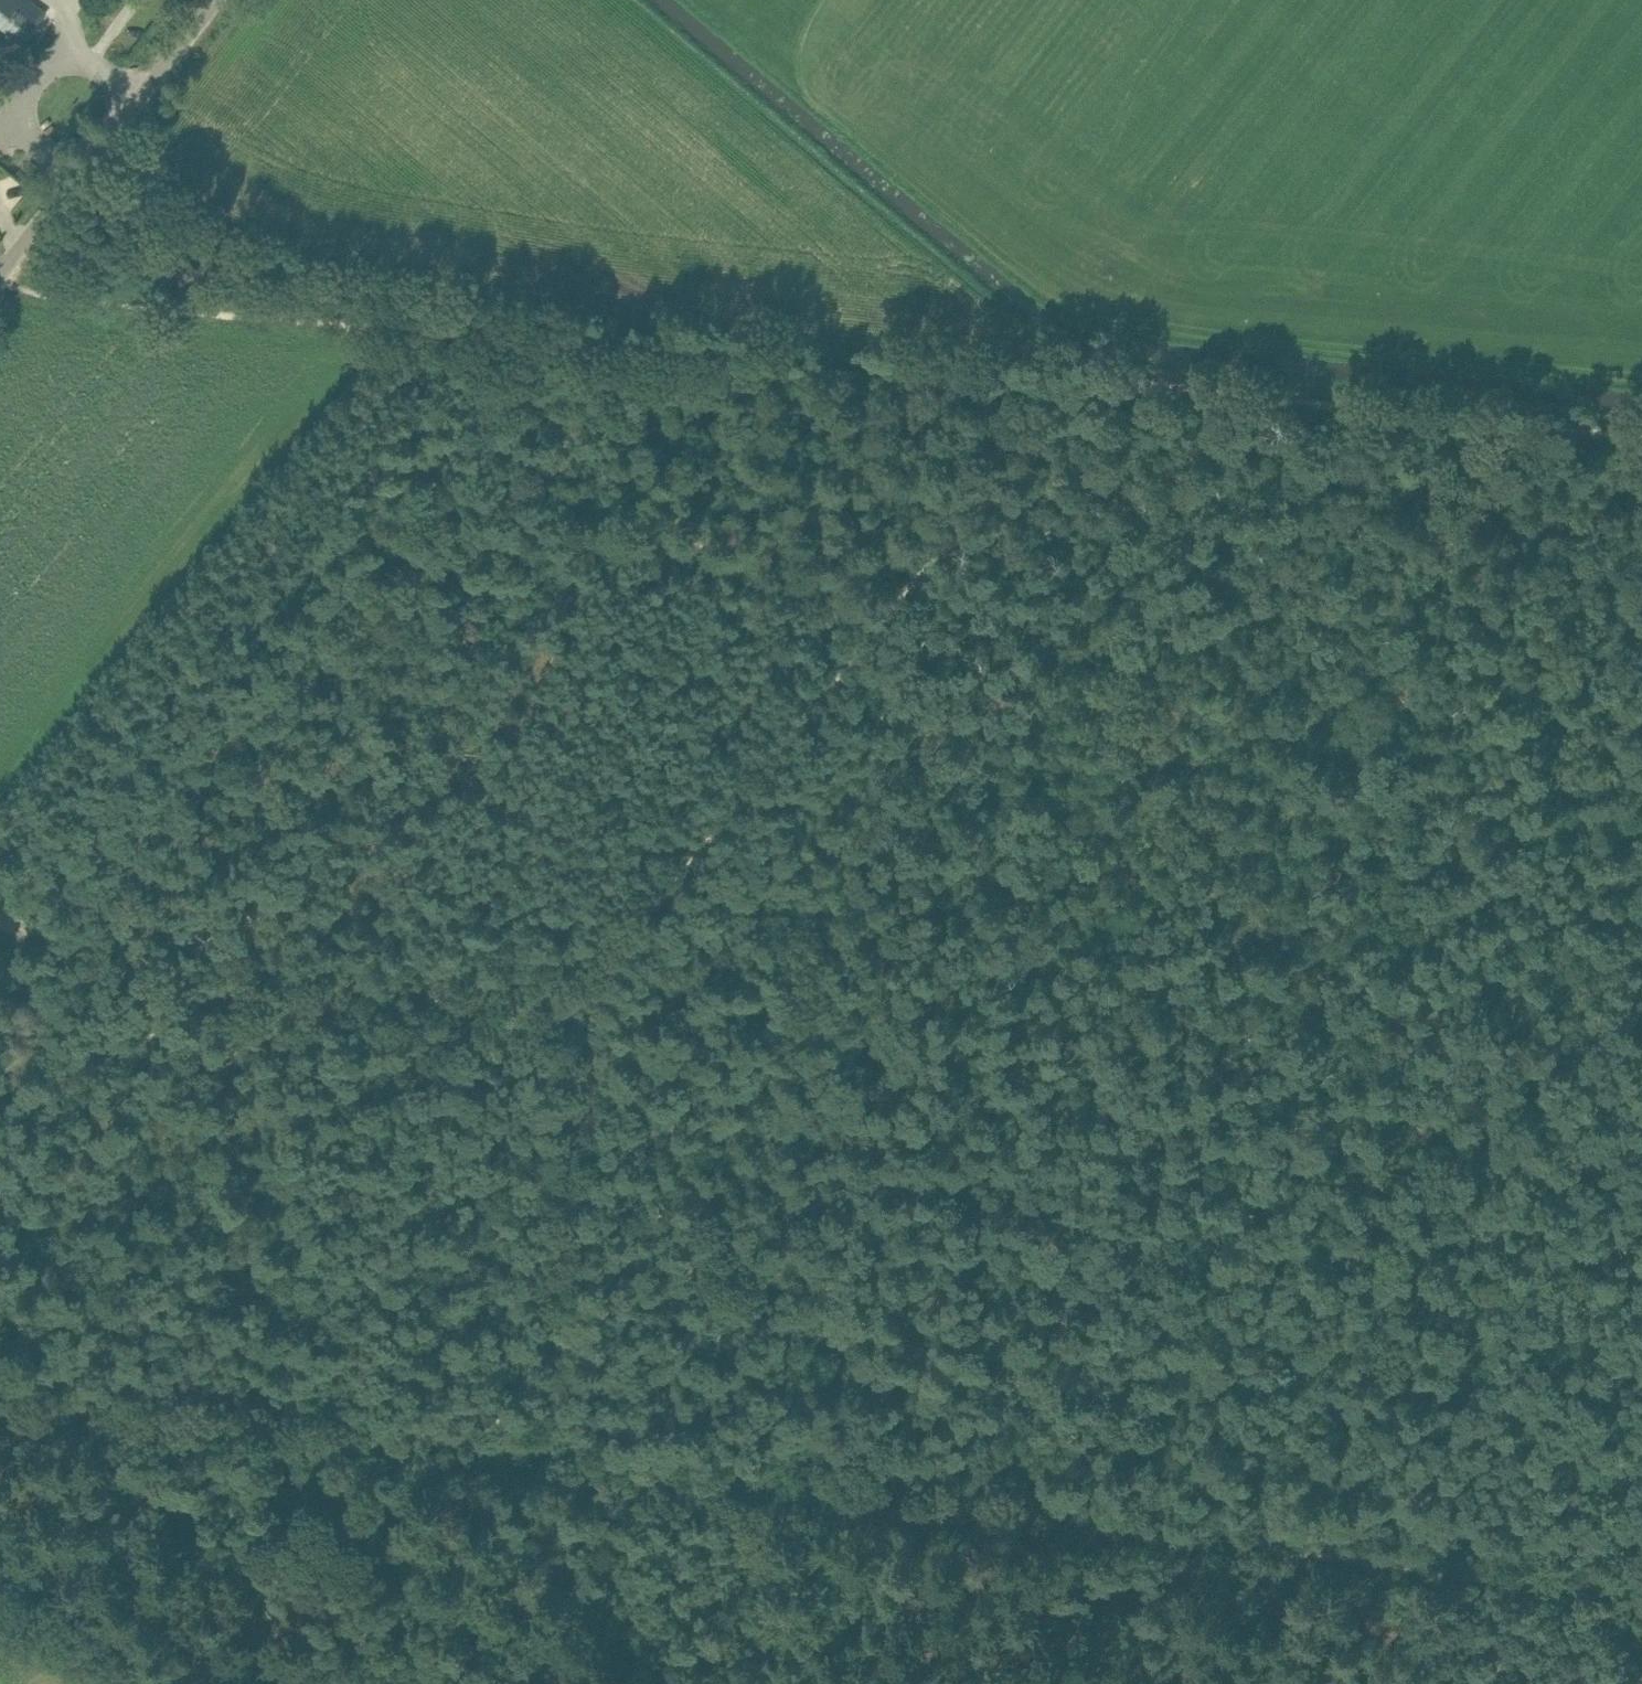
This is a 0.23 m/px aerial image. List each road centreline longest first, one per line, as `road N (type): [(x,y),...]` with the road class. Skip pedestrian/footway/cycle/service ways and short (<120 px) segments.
road 1 (unclassified): [(0,274),(212,0)]

